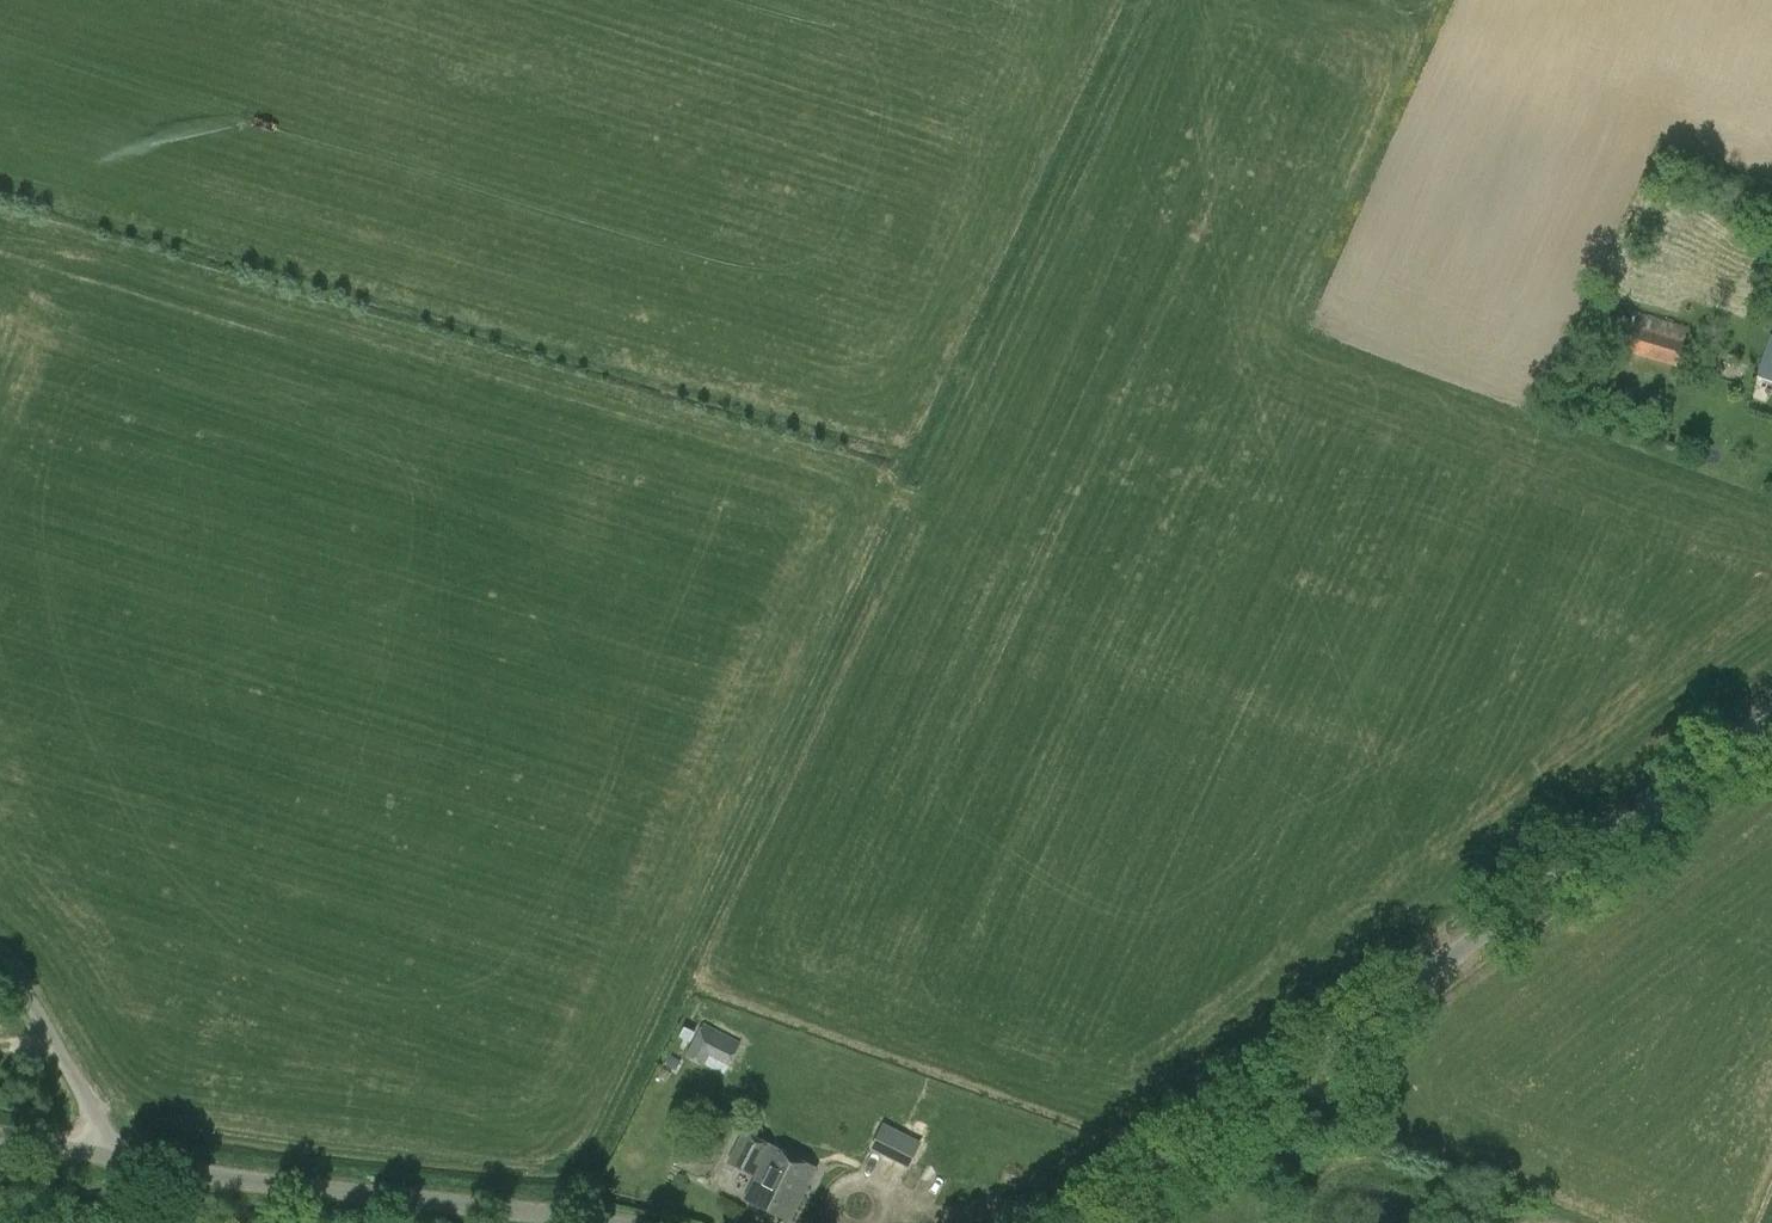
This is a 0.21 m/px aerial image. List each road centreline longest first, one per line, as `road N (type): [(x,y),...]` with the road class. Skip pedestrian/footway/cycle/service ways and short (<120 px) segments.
road 1 (unclassified): [(1096,1222),(1771,719)]
road 2 (unclassified): [(0,1134),(201,1177),(617,1222)]

